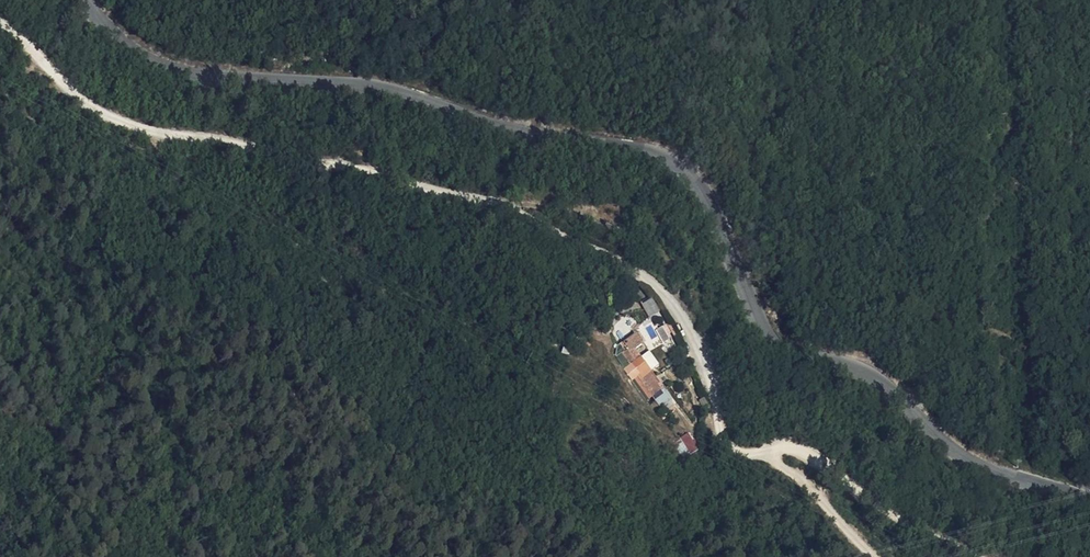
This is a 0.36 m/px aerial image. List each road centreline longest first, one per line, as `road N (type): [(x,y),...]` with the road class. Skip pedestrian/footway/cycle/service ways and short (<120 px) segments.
road 1 (secondary): [(1089,501),(972,466),(881,379),(774,337),(754,310),(710,198),(672,158),(538,135),(354,84),(168,68),(132,51),(91,0)]
road 2 (track): [(760,450),(745,451),(726,433),(683,320),(629,260),(479,199),(314,156),(142,127),(79,95),(0,22)]
road 3 (track): [(974,556),(792,449),(760,450)]
road 4 (track): [(760,450),(793,471),(876,556)]

